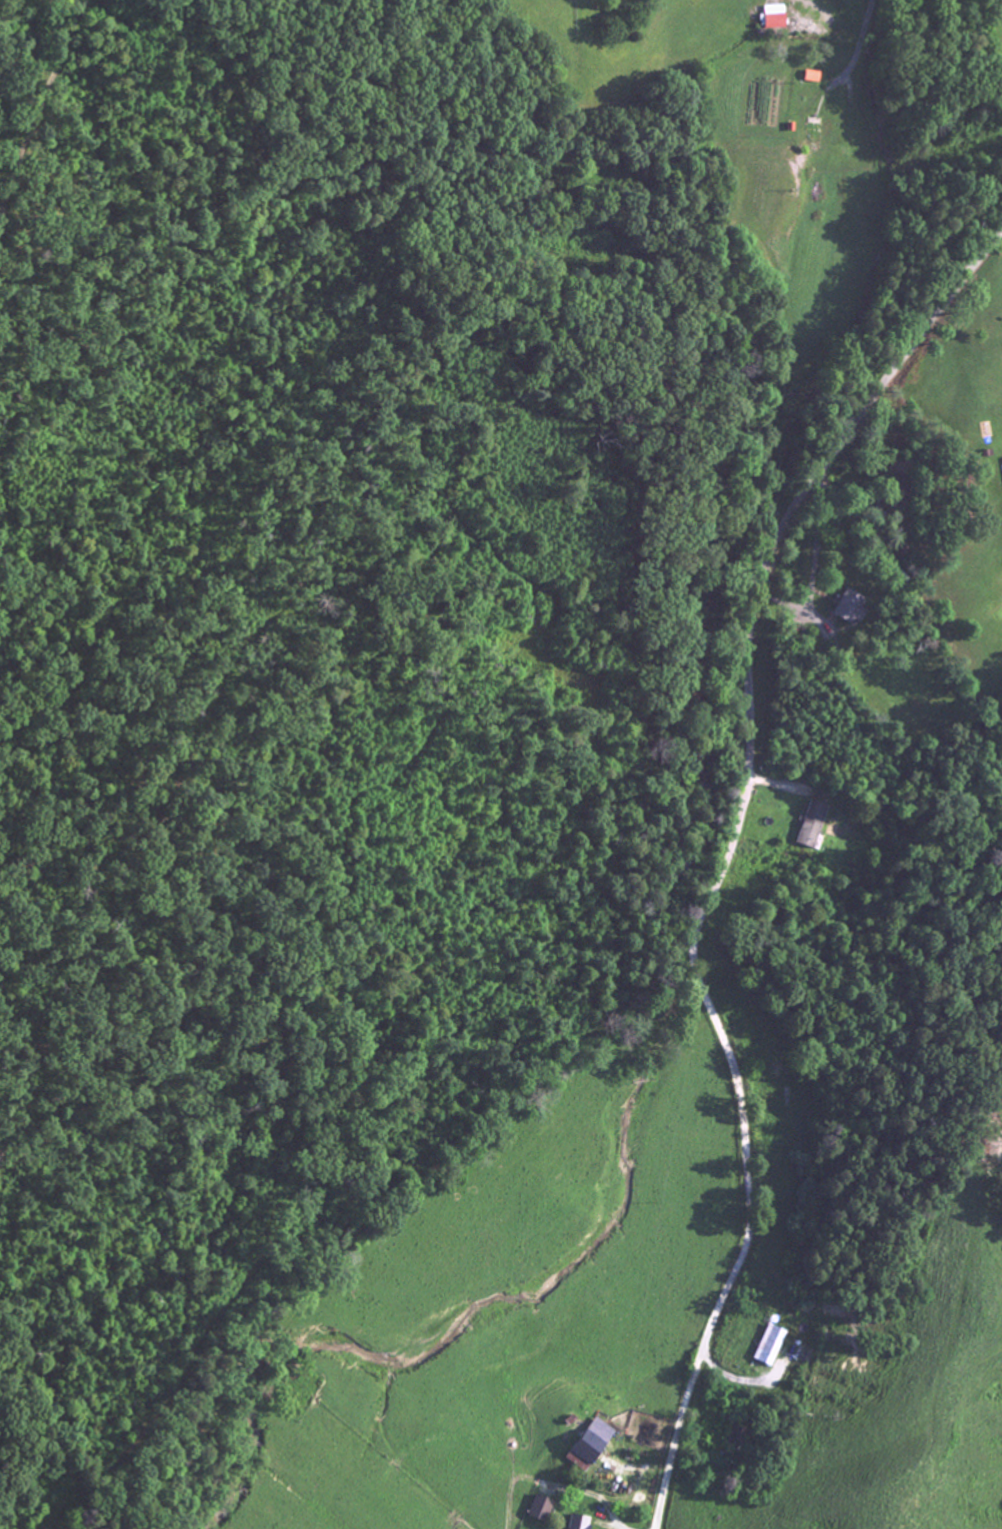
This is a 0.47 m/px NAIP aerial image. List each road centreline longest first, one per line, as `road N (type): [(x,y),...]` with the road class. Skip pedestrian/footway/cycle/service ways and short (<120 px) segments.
road 1 (residential): [(725,861),(750,735),(748,644),(776,538),(1001,232)]
road 2 (residential): [(725,861),(694,934),(694,965),(740,1094),(750,1226),(678,1426),(654,1528)]

